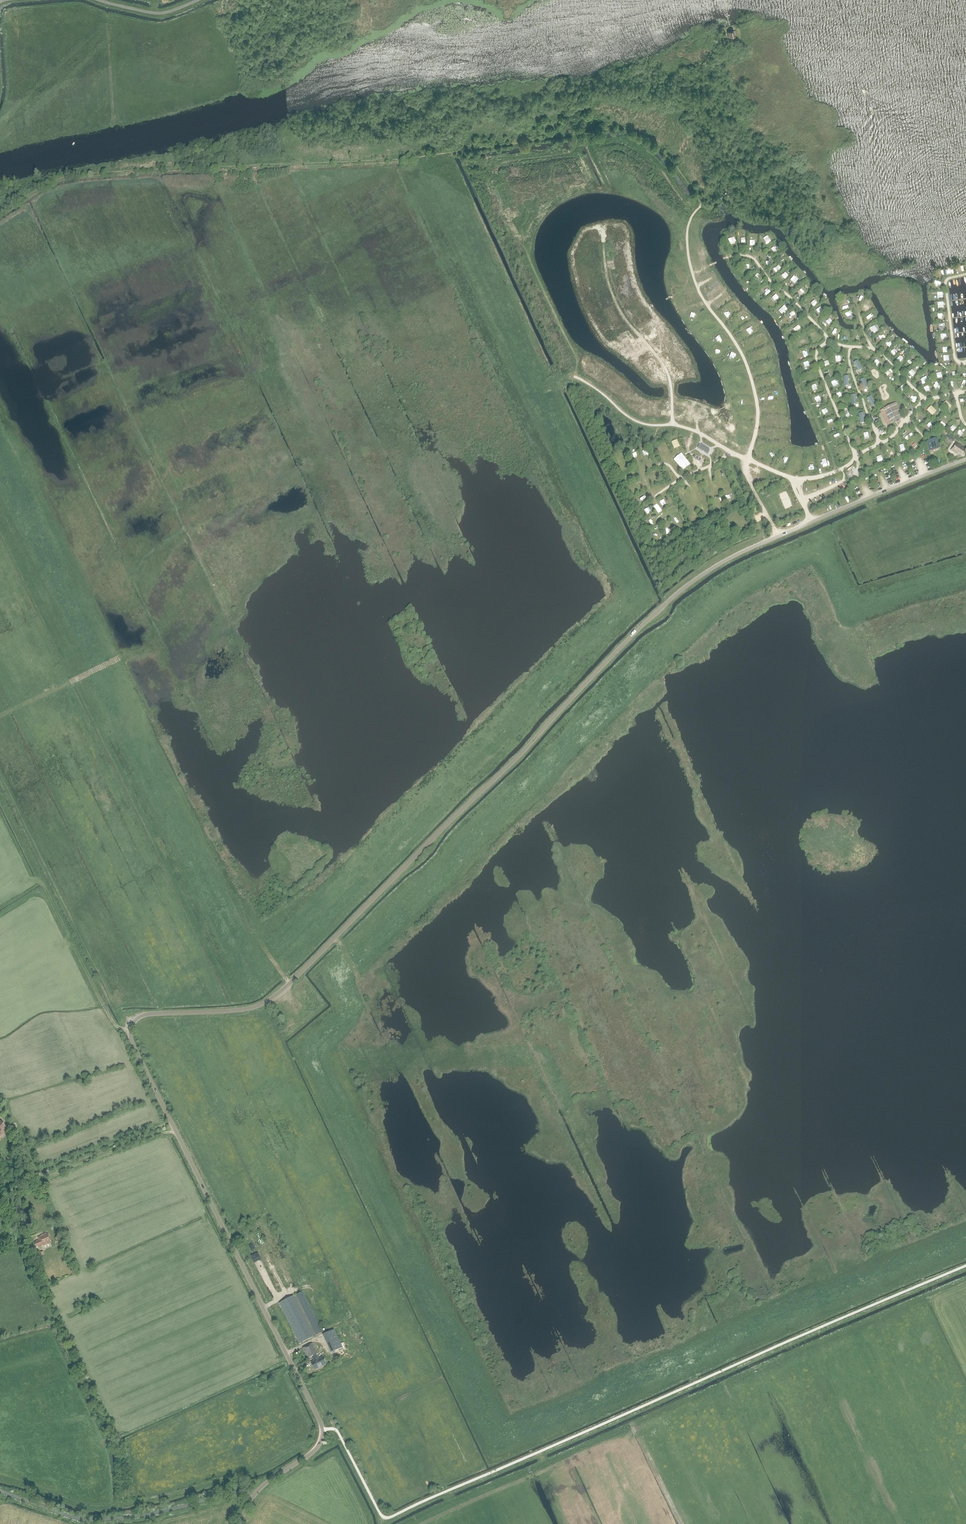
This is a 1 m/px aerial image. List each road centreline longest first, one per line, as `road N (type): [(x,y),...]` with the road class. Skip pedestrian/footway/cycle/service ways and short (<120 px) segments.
road 1 (track): [(965,1237),(507,1434),(490,1426),(313,1055),(317,1039),(346,1011),(341,974),(350,962),(715,602),(820,547),(850,608),(965,571)]
road 2 (unclassified): [(254,1495),(315,1450),(321,1423),(140,1061),(130,1035),(134,1022),(267,1001),(681,590),(766,540),(965,459)]
road 3 (unclassified): [(254,1495),(236,1491),(157,1513),(85,1520),(0,1491)]
road 4 (track): [(175,1130),(11,1191),(31,1248)]
road 5 (track): [(0,1177),(19,1181),(171,1123)]

